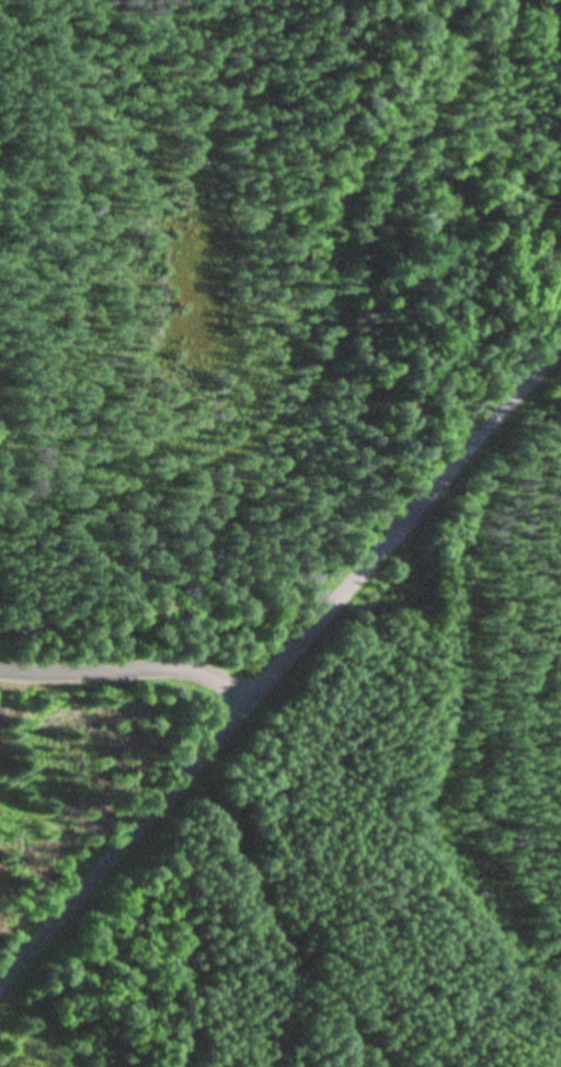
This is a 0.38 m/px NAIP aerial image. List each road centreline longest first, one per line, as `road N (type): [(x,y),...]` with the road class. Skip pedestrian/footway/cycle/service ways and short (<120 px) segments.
road 1 (residential): [(560,363),(0,985)]
road 2 (residential): [(243,710),(198,676),(122,664),(0,670)]

